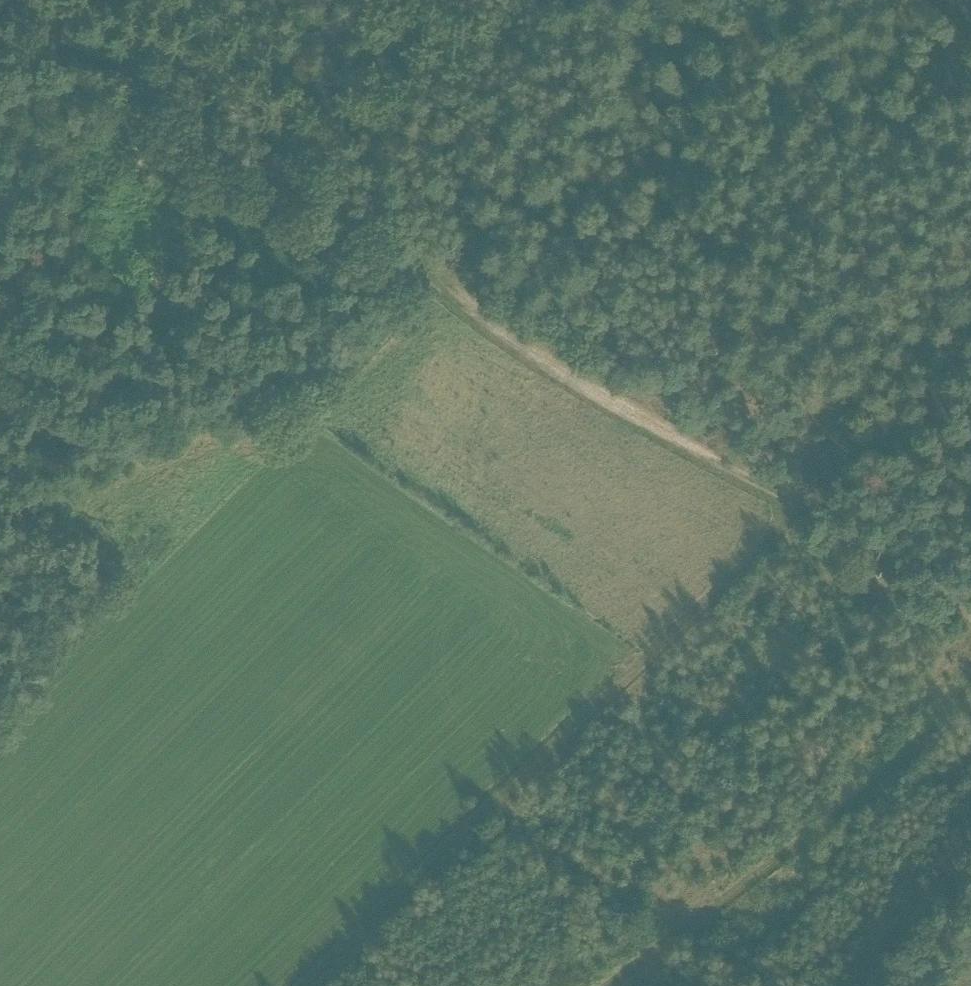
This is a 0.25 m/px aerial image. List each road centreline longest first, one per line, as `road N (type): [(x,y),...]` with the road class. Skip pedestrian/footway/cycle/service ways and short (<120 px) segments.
road 1 (track): [(297,985),(794,510)]

